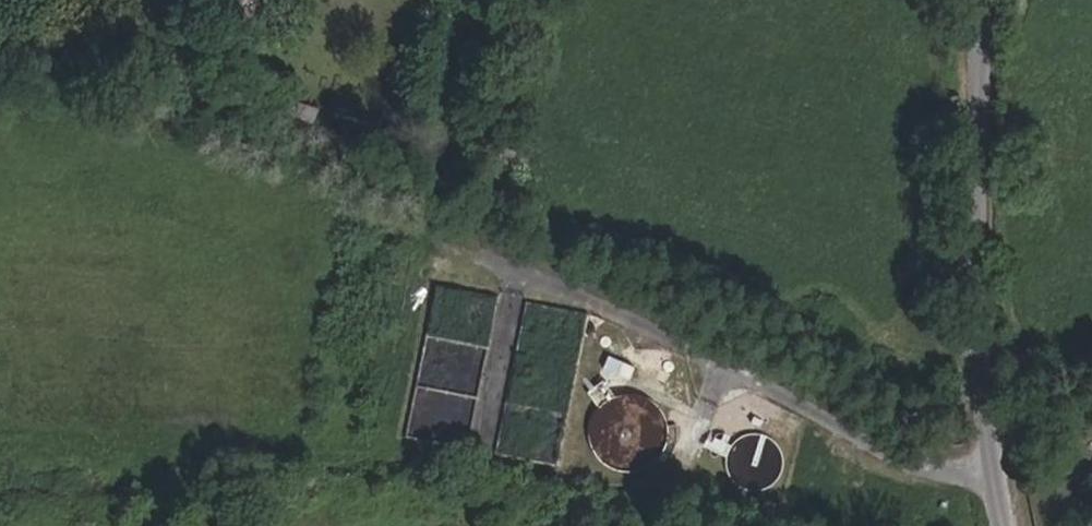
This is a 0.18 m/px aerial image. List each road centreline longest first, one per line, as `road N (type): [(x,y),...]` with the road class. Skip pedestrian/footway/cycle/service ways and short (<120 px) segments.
road 1 (residential): [(1018,525),(988,411),(980,245),(982,0)]

